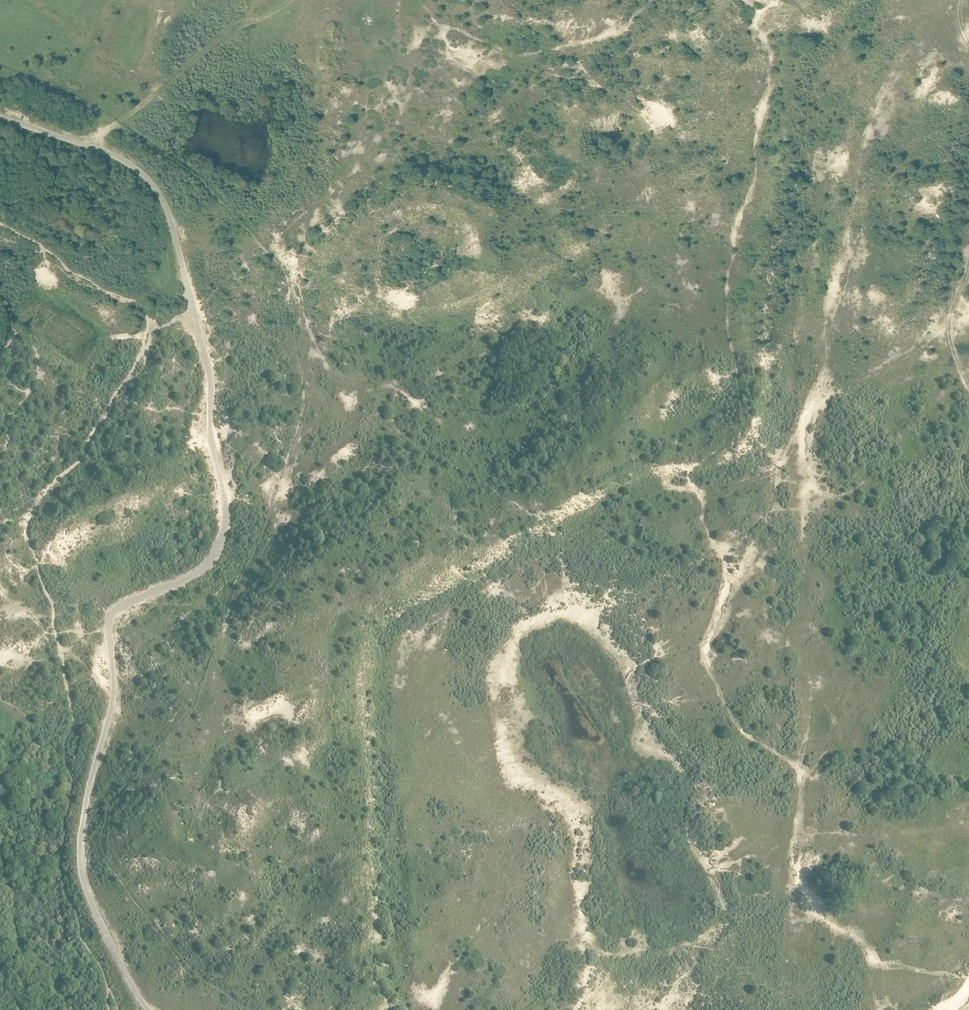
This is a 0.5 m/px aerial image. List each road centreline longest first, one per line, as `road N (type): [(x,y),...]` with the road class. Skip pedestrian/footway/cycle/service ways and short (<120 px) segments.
road 1 (track): [(295,0),(237,31),(90,146)]
road 2 (track): [(968,239),(947,327),(968,388)]

